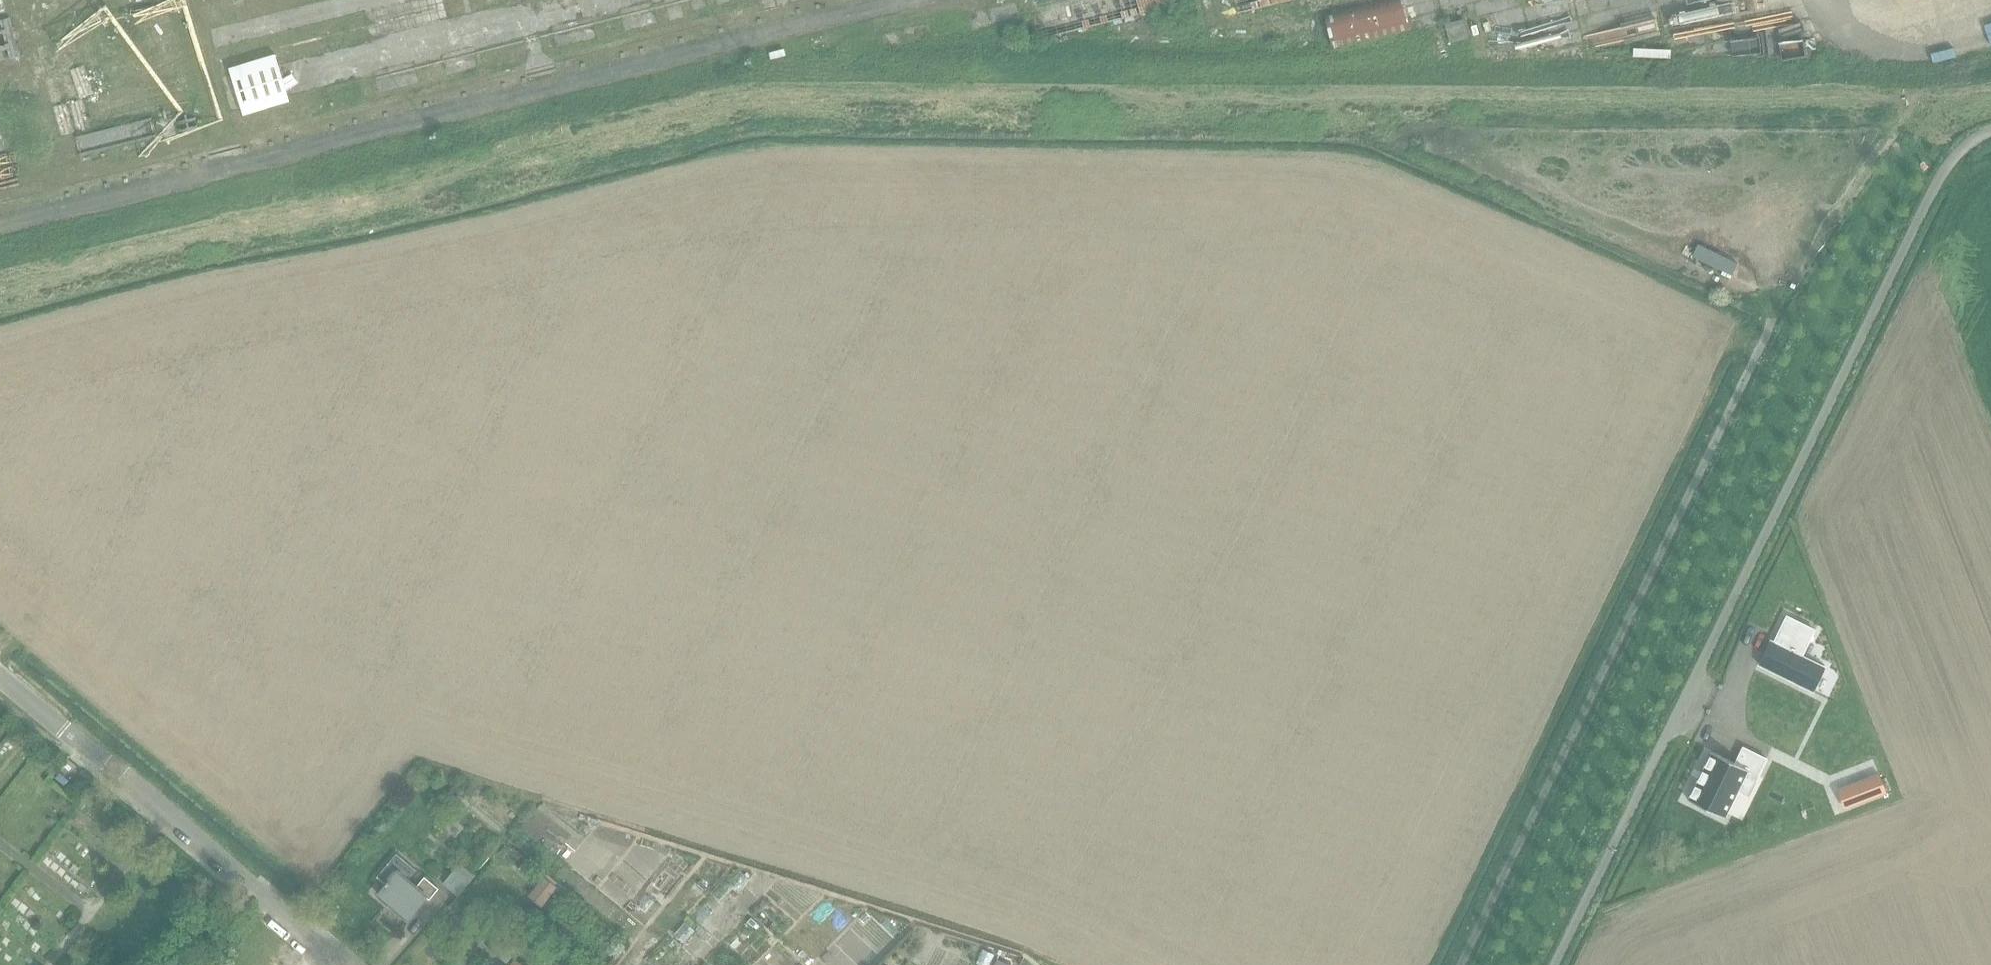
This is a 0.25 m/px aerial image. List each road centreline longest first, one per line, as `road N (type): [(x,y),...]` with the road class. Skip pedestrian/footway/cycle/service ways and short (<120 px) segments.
road 1 (unclassified): [(1553,964),(1937,182),(1951,159),(1990,129)]
road 2 (unclassified): [(1461,964),(1774,317)]
road 3 (residential): [(341,964),(82,749)]

